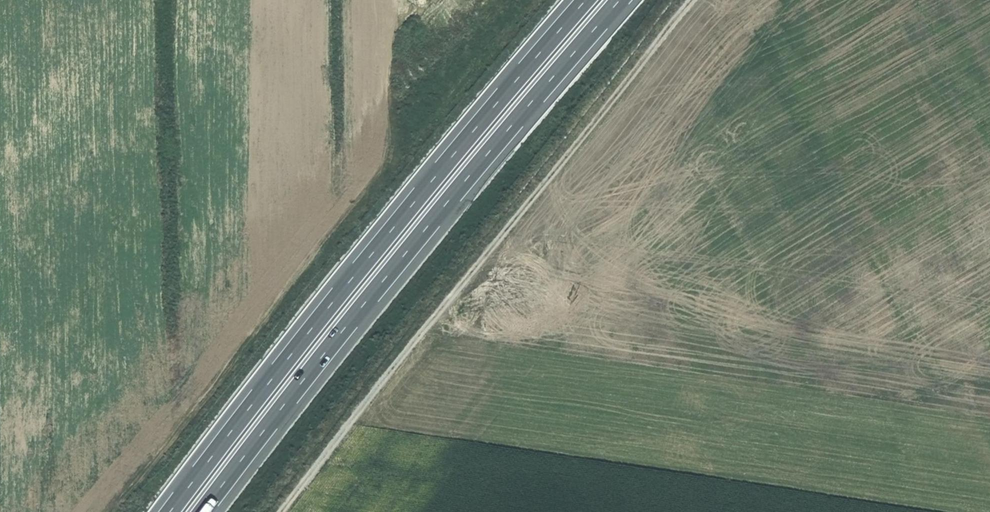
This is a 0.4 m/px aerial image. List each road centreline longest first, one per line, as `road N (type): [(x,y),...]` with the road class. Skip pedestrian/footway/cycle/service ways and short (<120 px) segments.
road 1 (motorway): [(198,511),(403,251),(618,0)]
road 2 (motorway): [(584,0),(326,305),(166,511)]
road 3 (track): [(696,0),(285,511)]

